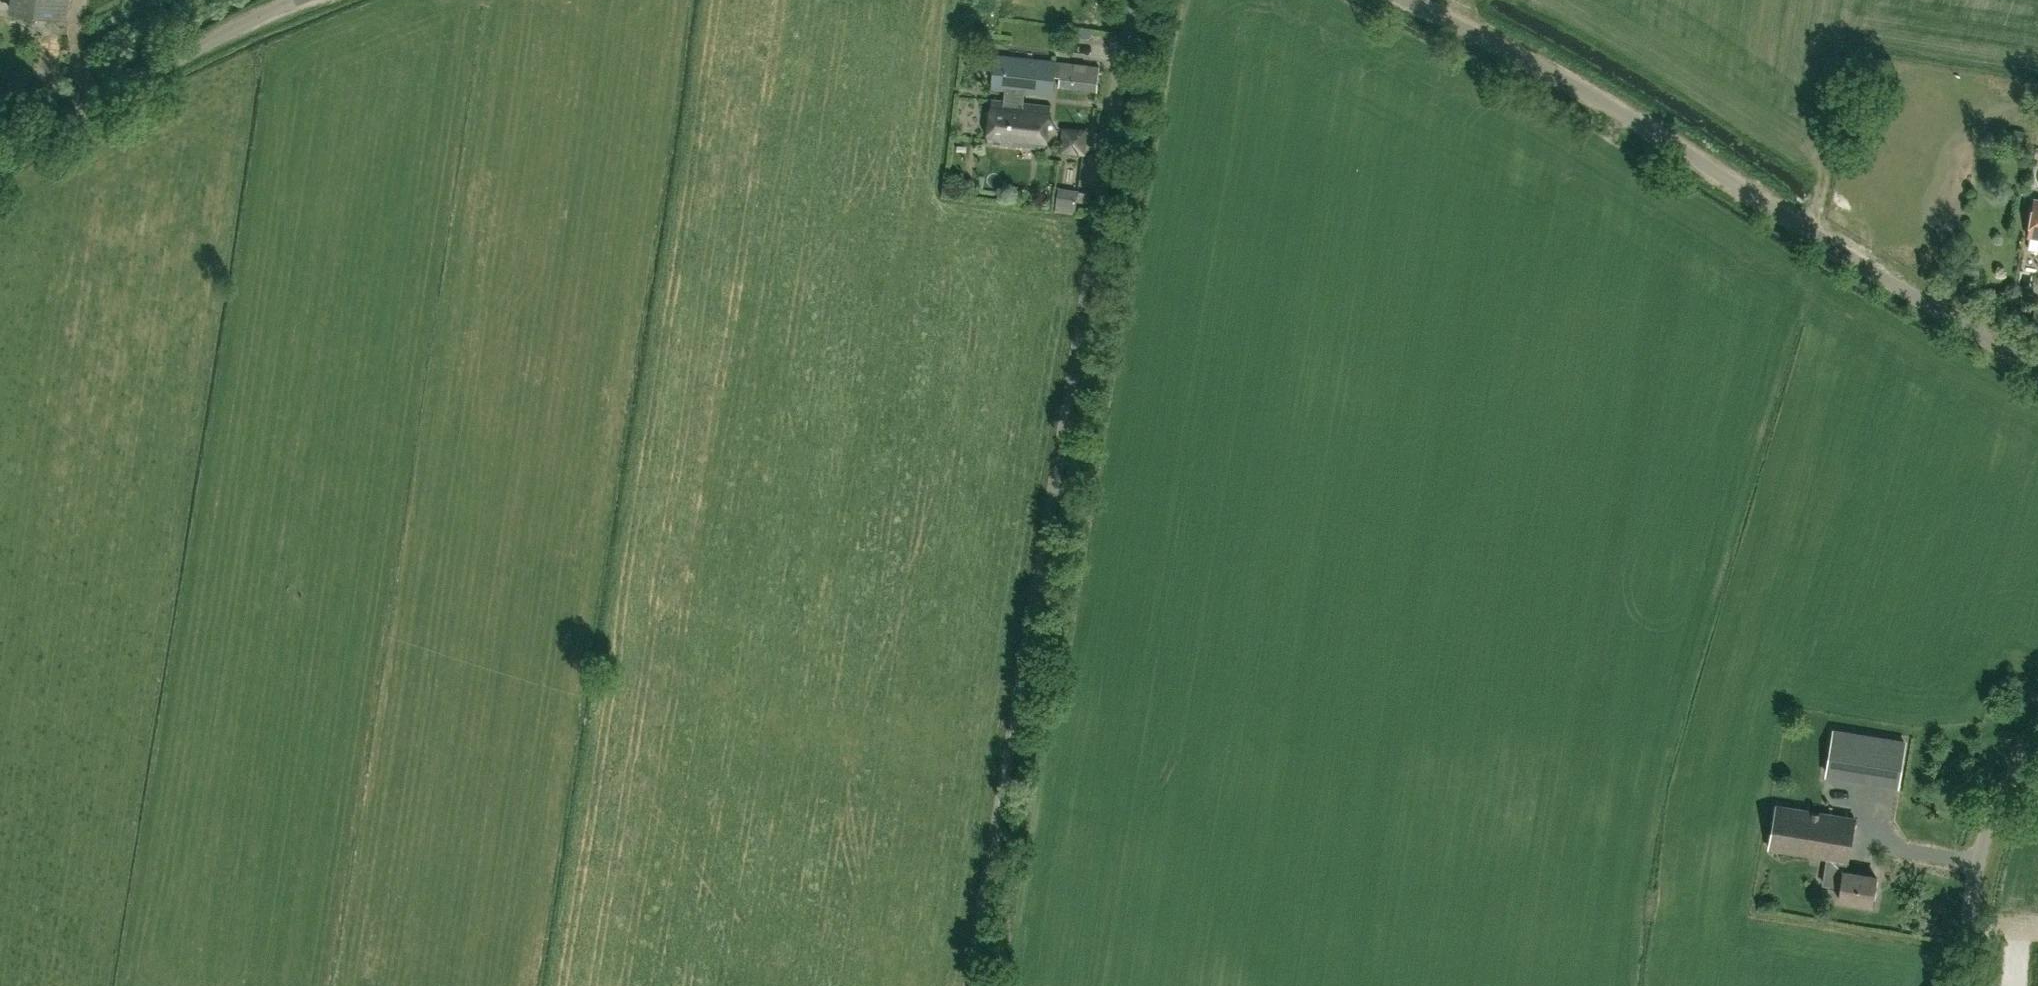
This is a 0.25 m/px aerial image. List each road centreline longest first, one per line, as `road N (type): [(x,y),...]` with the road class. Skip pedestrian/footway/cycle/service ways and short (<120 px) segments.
road 1 (unclassified): [(2037,363),(1630,115),(1407,0)]
road 2 (unclassified): [(284,0),(120,79),(0,154)]
road 3 (unclassified): [(1961,985),(1978,859),(2037,737)]

